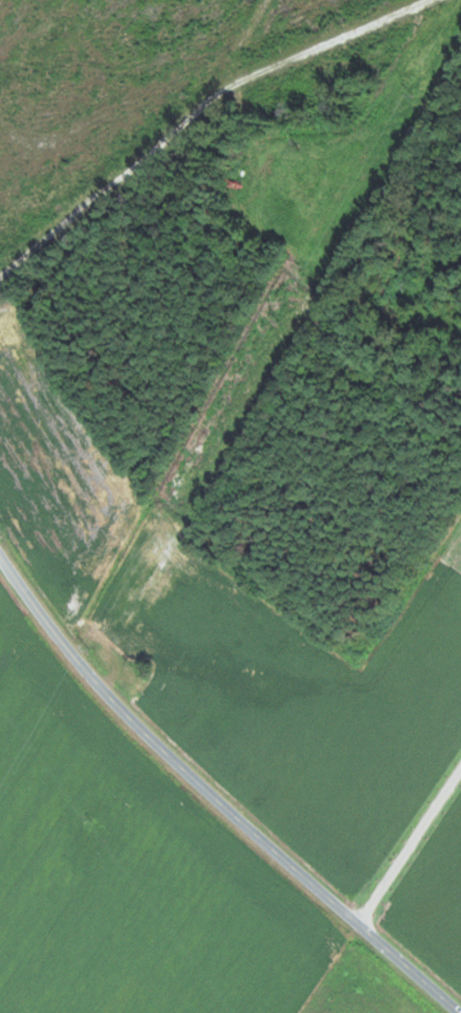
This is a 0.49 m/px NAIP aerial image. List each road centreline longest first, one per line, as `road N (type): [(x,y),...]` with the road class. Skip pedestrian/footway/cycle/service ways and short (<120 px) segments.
road 1 (residential): [(460,1011),(116,702),(0,554)]
road 2 (residential): [(436,0),(269,72),(223,83),(0,261)]
road 3 (residential): [(357,921),(460,768)]

